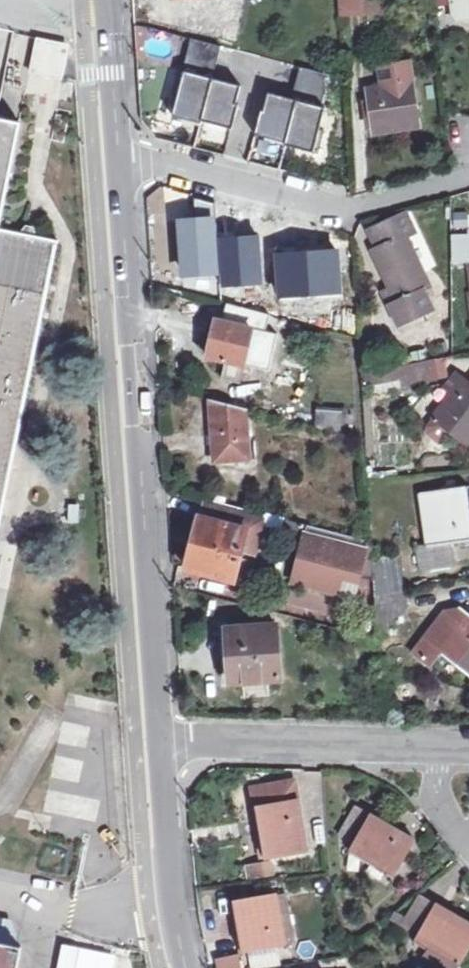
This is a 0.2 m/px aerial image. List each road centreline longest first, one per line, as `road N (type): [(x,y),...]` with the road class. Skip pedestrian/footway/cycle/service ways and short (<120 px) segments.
road 1 (residential): [(157,742),(118,158)]
road 2 (residential): [(118,158),(318,215),(365,215),(468,178)]
road 3 (residential): [(440,751),(157,742)]
road 4 (residential): [(180,967),(157,742)]
road 5 (residential): [(118,158),(104,0)]

